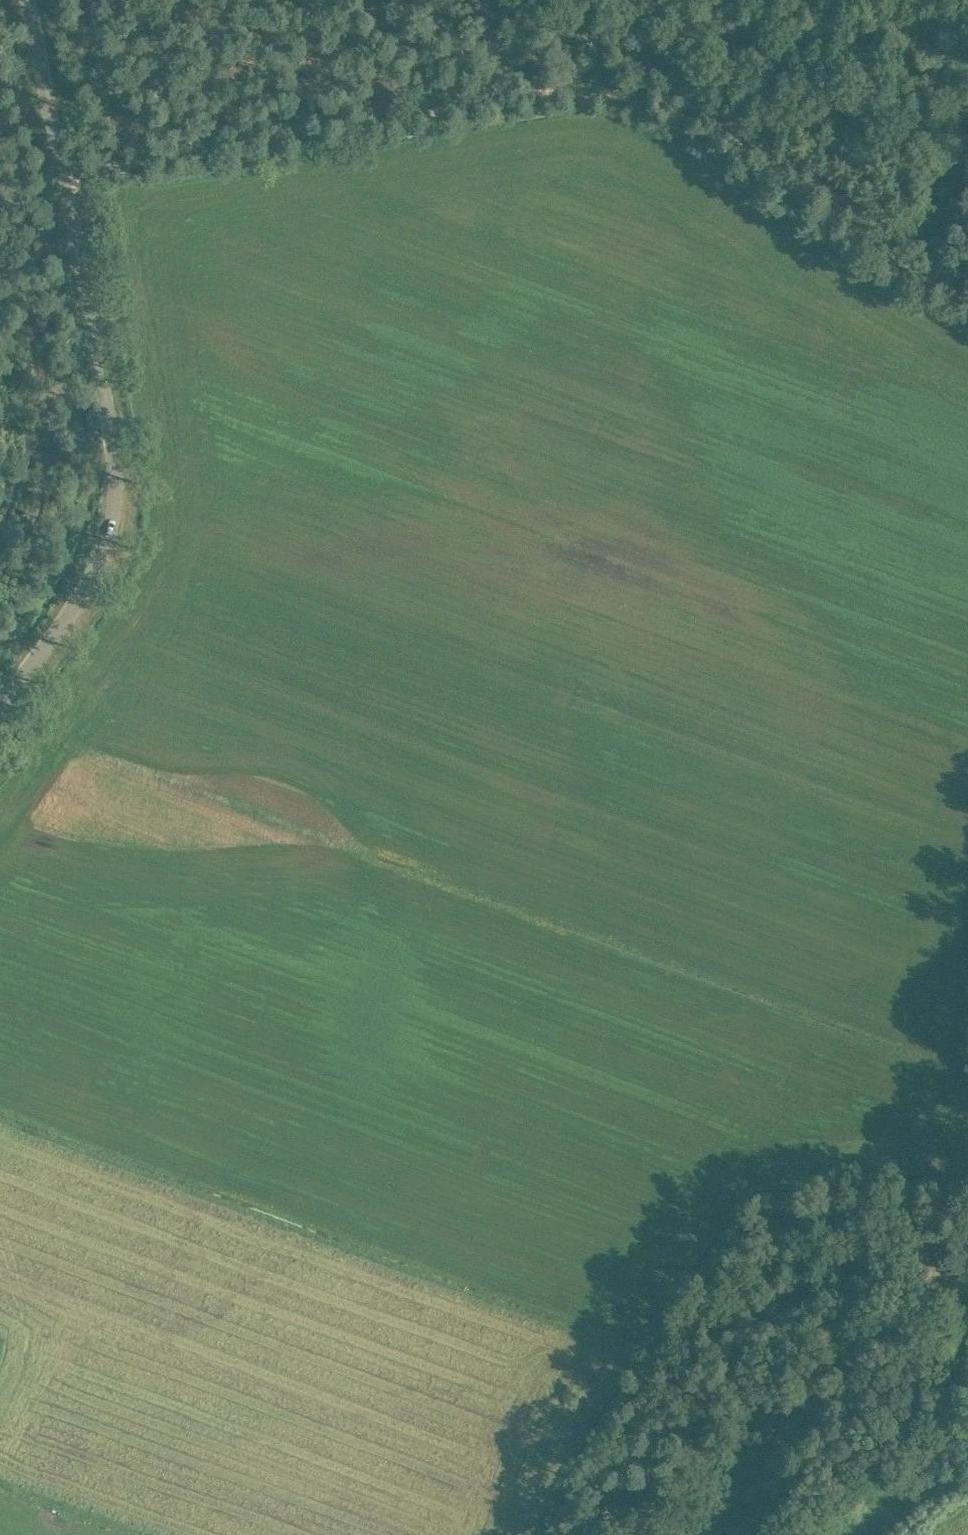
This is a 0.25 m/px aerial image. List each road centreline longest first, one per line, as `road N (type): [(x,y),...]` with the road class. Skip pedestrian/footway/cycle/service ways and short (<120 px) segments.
road 1 (unclassified): [(0,702),(83,592),(115,489),(28,0)]

